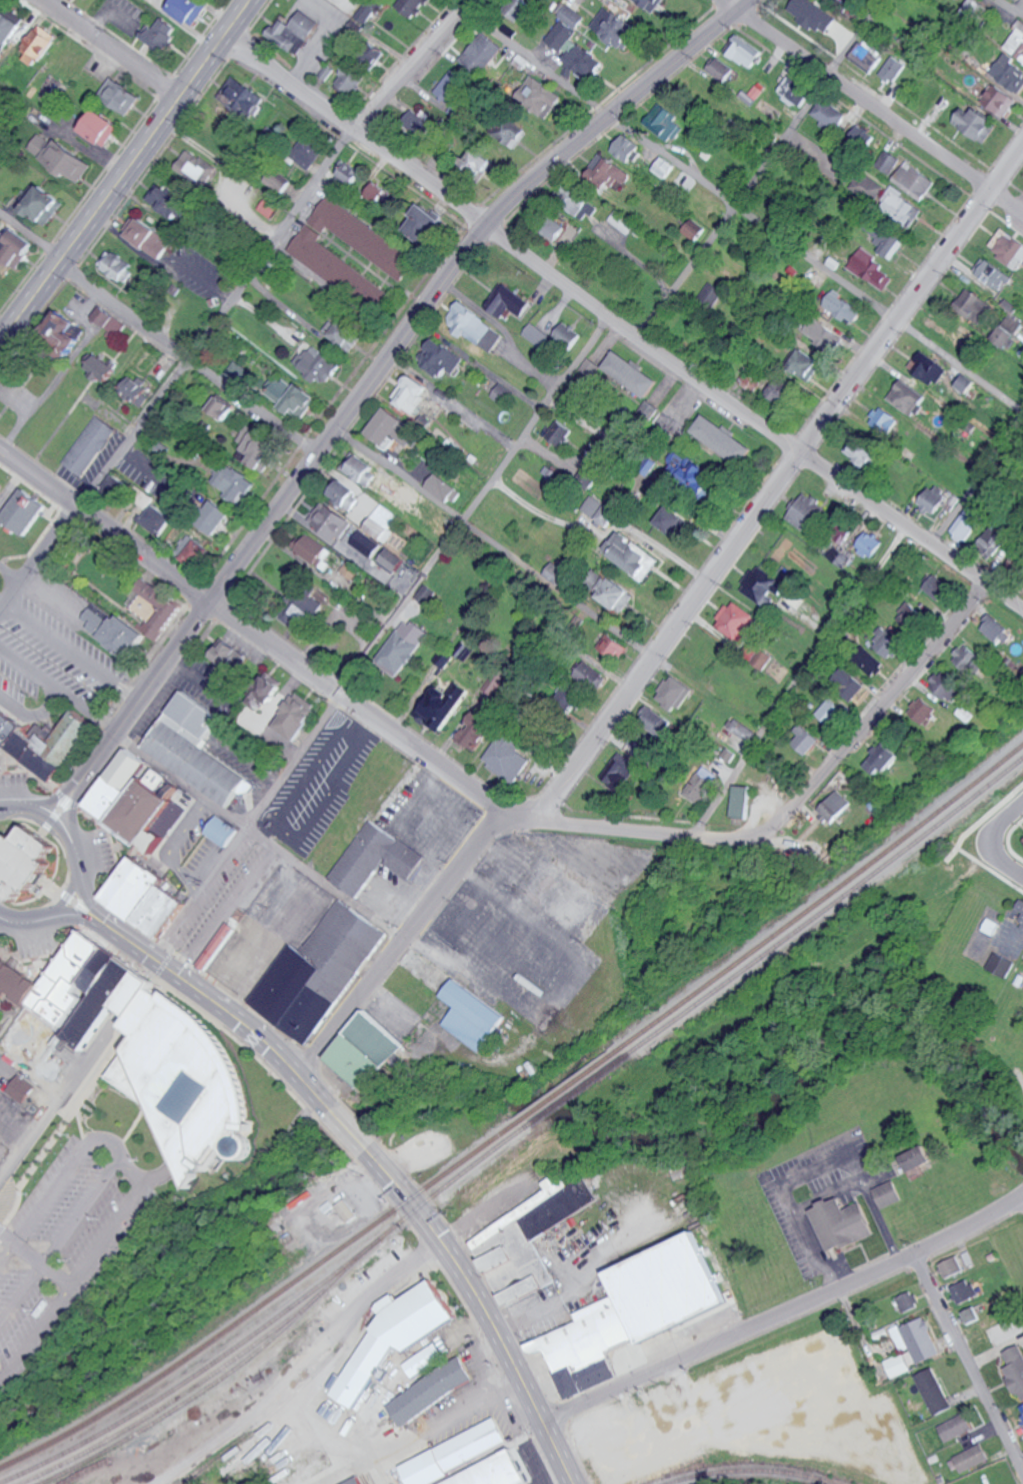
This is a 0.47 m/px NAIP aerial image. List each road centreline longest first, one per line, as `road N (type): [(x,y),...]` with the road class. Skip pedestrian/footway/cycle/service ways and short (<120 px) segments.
road 1 (residential): [(300,1078),(479,849),(531,819),(568,775),(1022,148)]
road 2 (tertiary): [(752,0),(547,162),(485,225),(118,738)]
road 3 (residential): [(1022,416),(458,0)]
road 4 (residential): [(216,600),(531,819),(844,848)]
road 5 (residential): [(1022,608),(485,225)]
road 6 (residential): [(541,1422),(898,1264),(1022,1197)]
road 7 (primary): [(0,341),(247,0)]
road 8 (primary): [(366,1149),(472,1290),(572,1483)]
road 9 (residential): [(747,840),(824,769),(983,580)]
road 10 (residential): [(1022,213),(741,9)]
road 11 (residential): [(485,225),(227,28)]
road 12 (primary): [(91,915),(264,1041),(330,1110)]
road 13 (residential): [(0,446),(216,600)]
road 14 (residential): [(1022,1471),(914,1256)]
road 15 (residential): [(356,128),(472,0)]
road 16 (residential): [(178,95),(39,0)]

